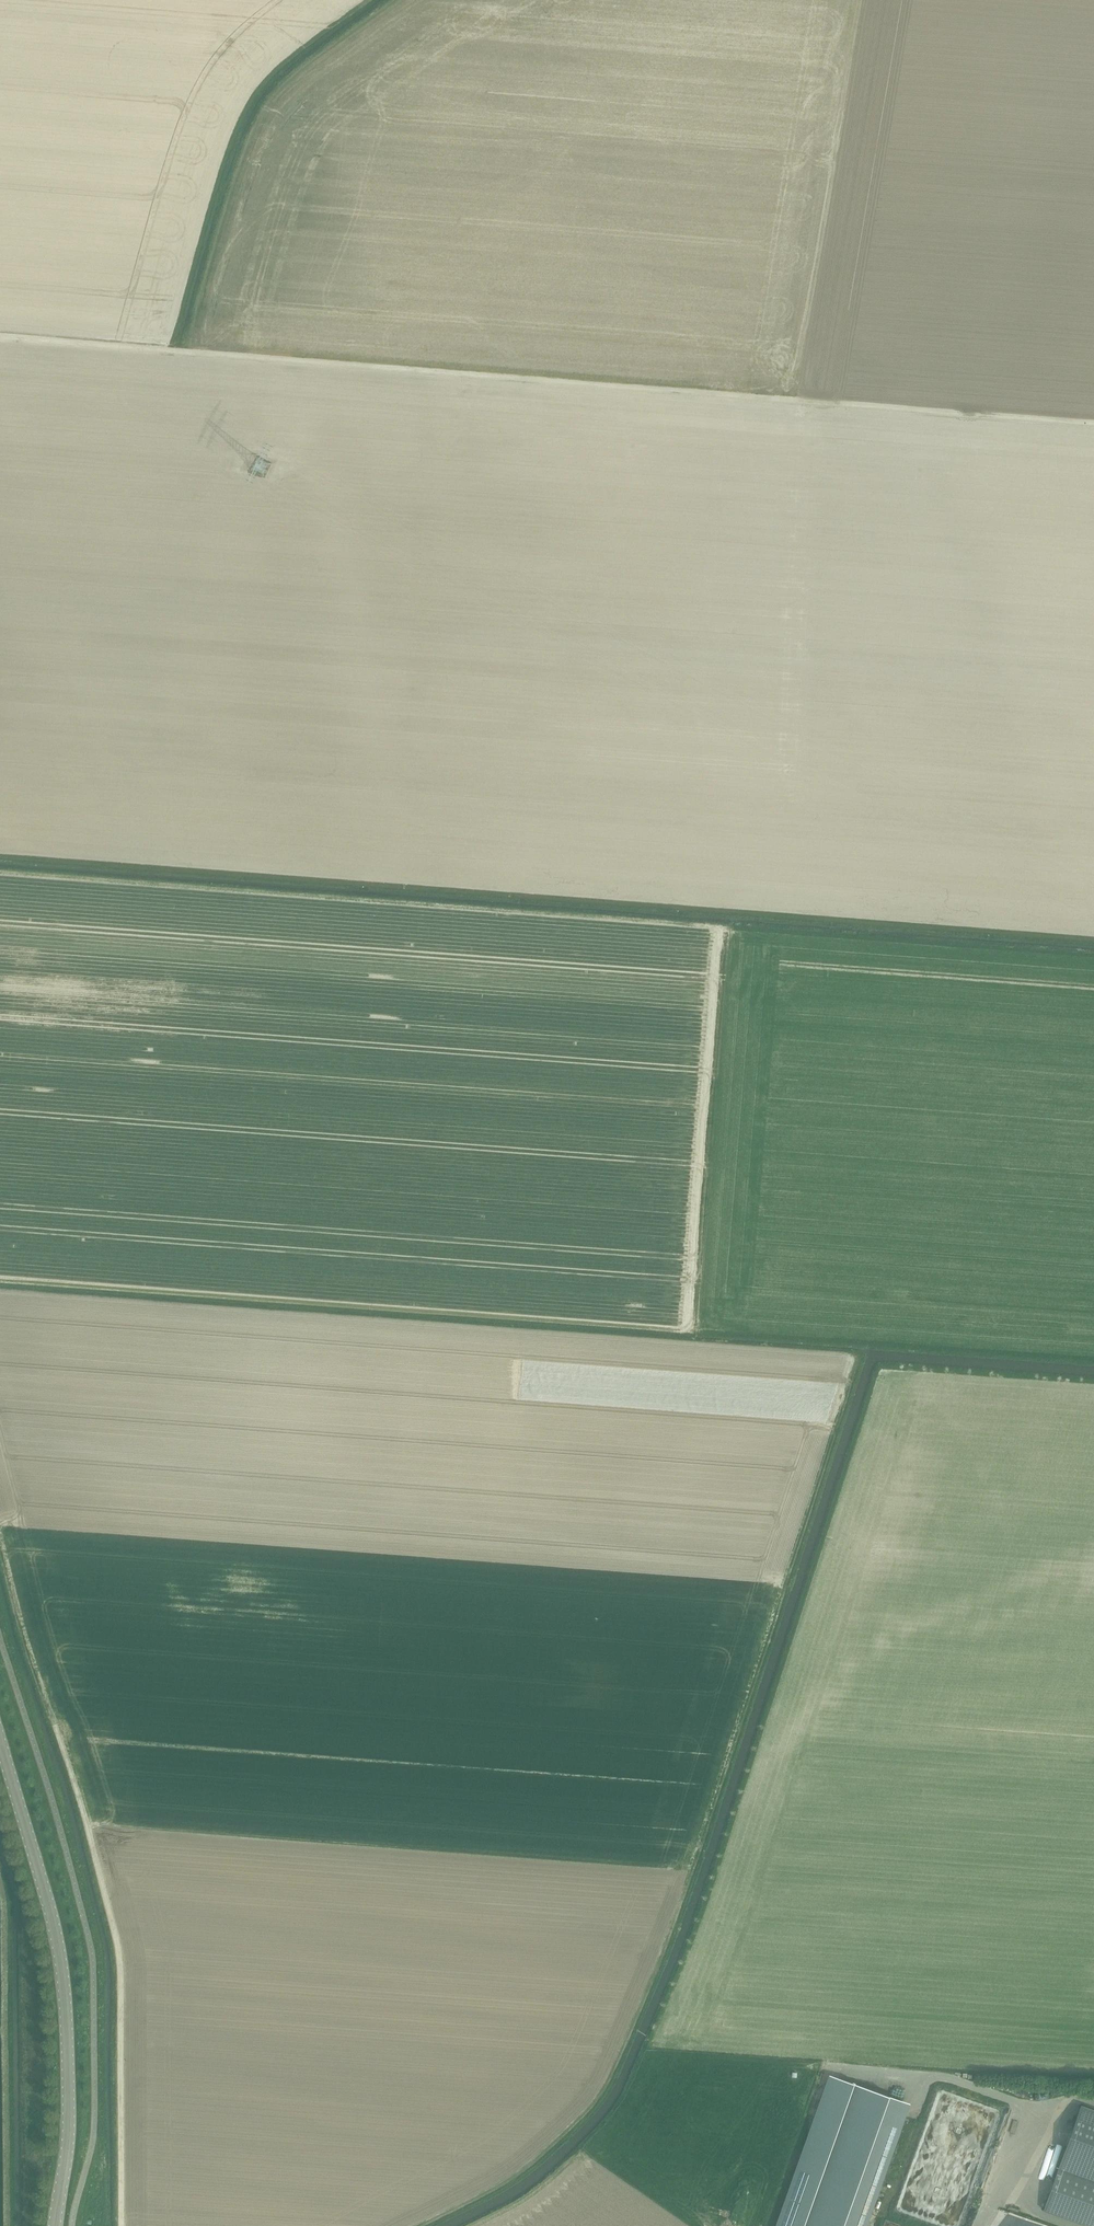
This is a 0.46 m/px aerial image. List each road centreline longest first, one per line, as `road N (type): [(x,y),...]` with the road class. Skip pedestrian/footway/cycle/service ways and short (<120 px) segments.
road 1 (track): [(0,339),(1093,427)]
road 2 (secondary): [(55,2225),(69,2139),(63,1968),(0,1739)]

